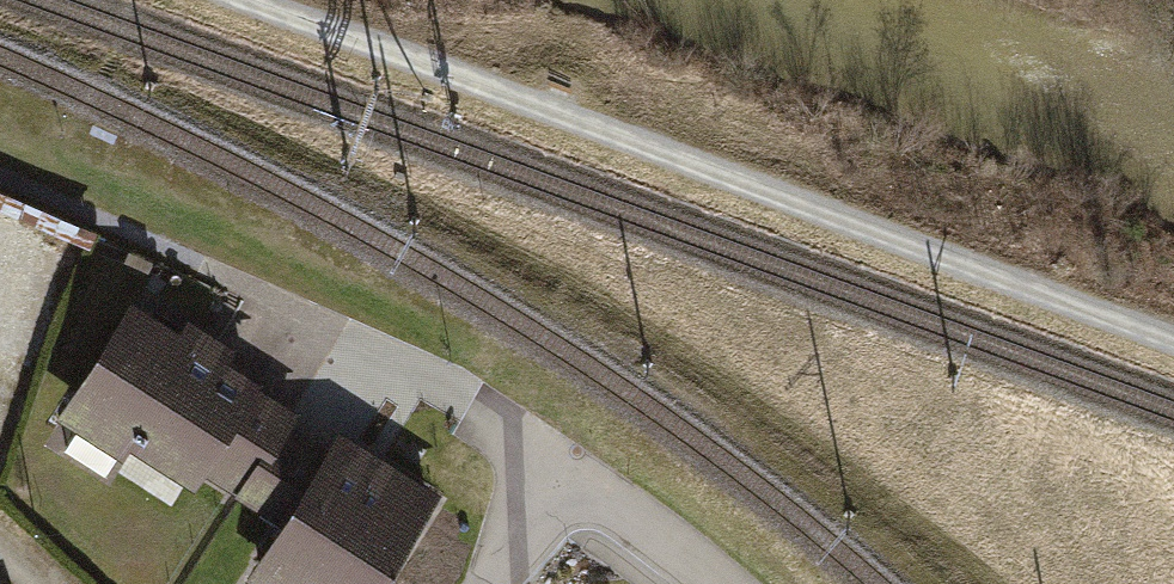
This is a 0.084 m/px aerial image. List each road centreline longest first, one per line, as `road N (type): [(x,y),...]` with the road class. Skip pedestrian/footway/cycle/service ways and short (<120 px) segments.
road 1 (track): [(255,0),(1173,338)]
road 2 (residential): [(717,583),(599,498),(568,493),(547,501),(488,583)]

